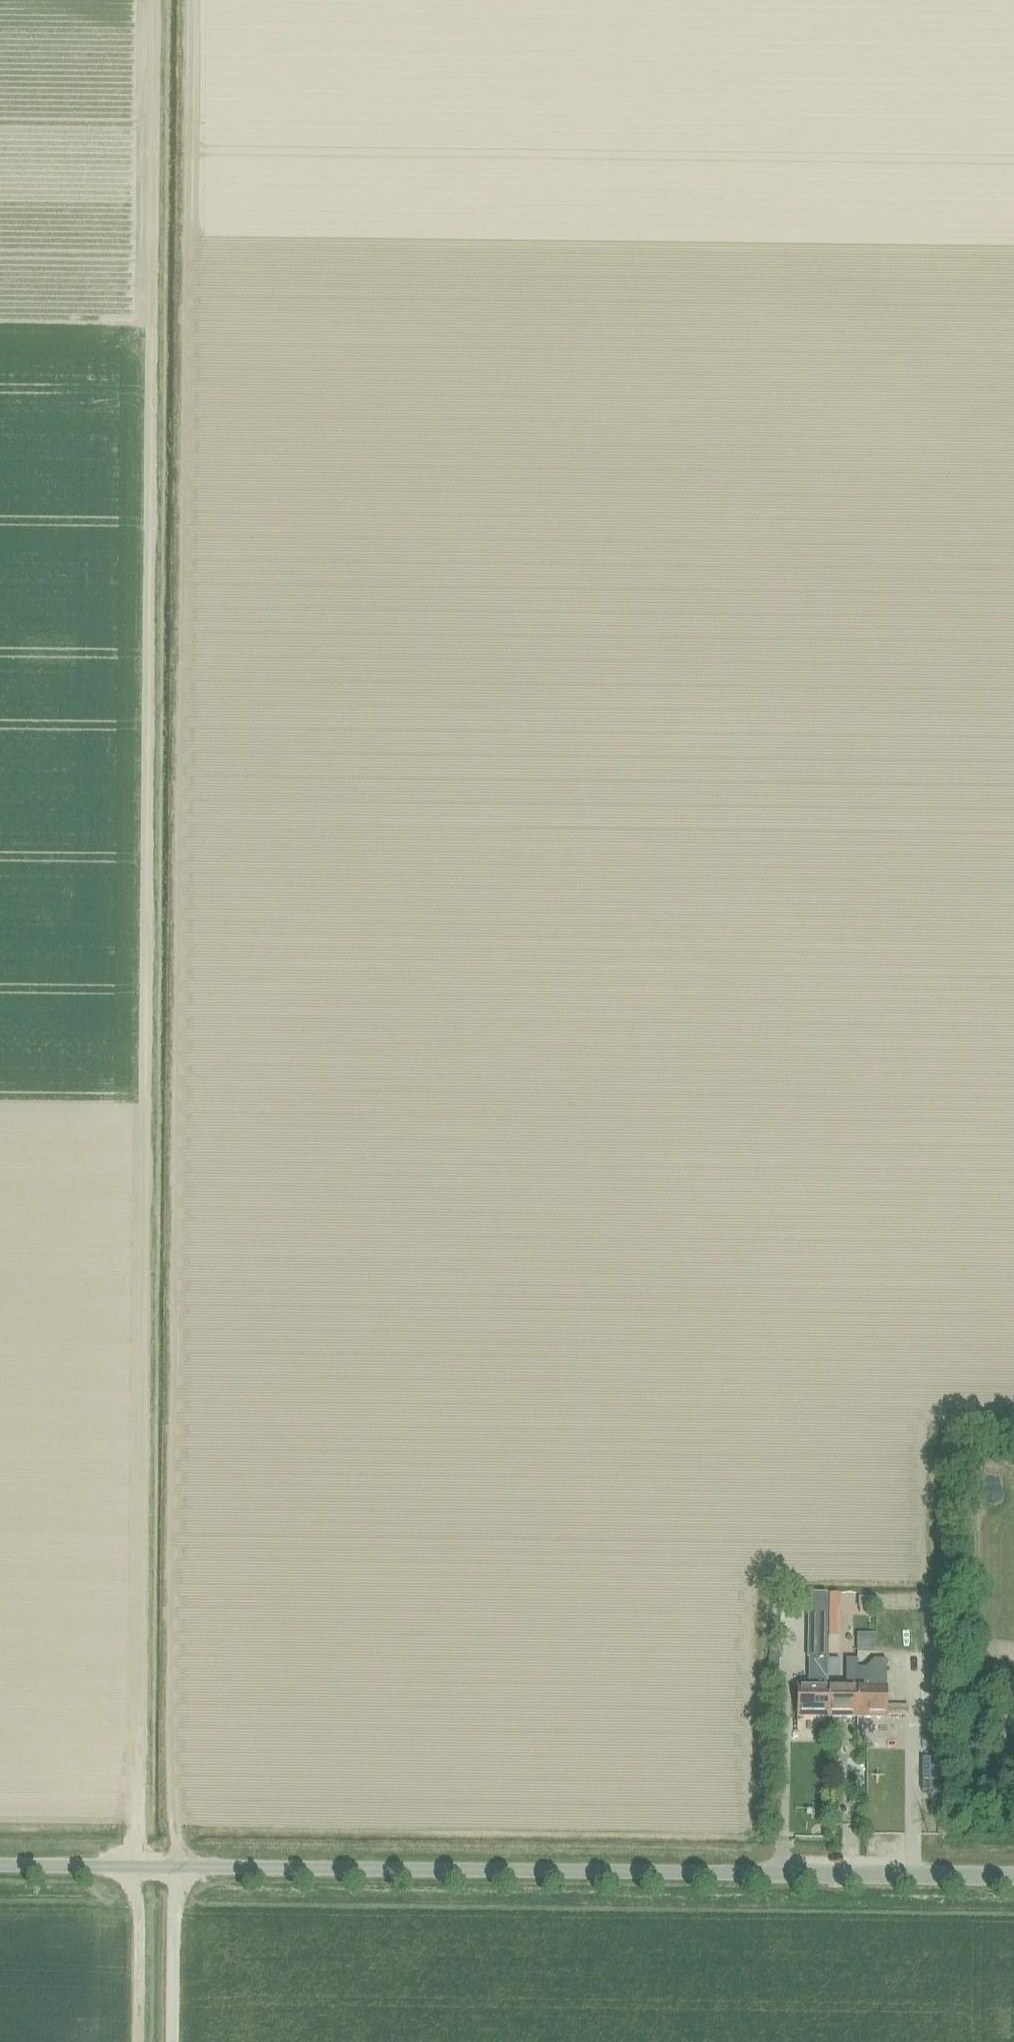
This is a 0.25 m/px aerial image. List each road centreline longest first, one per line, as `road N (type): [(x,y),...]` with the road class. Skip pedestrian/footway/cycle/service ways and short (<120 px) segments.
road 1 (unclassified): [(0,1865),(1013,1877)]

